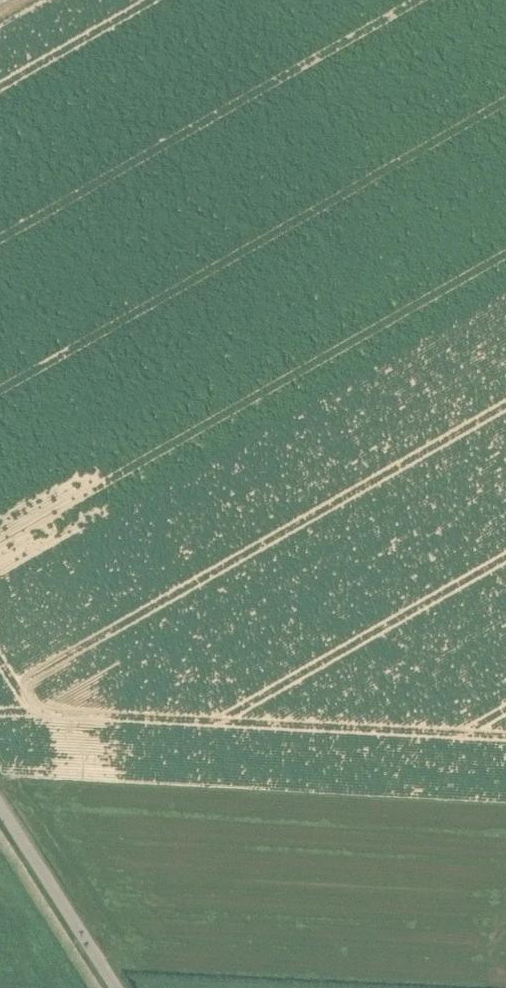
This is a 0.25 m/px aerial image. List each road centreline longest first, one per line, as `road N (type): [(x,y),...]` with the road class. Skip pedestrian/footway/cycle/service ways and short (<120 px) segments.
road 1 (unclassified): [(117,987),(0,807)]

